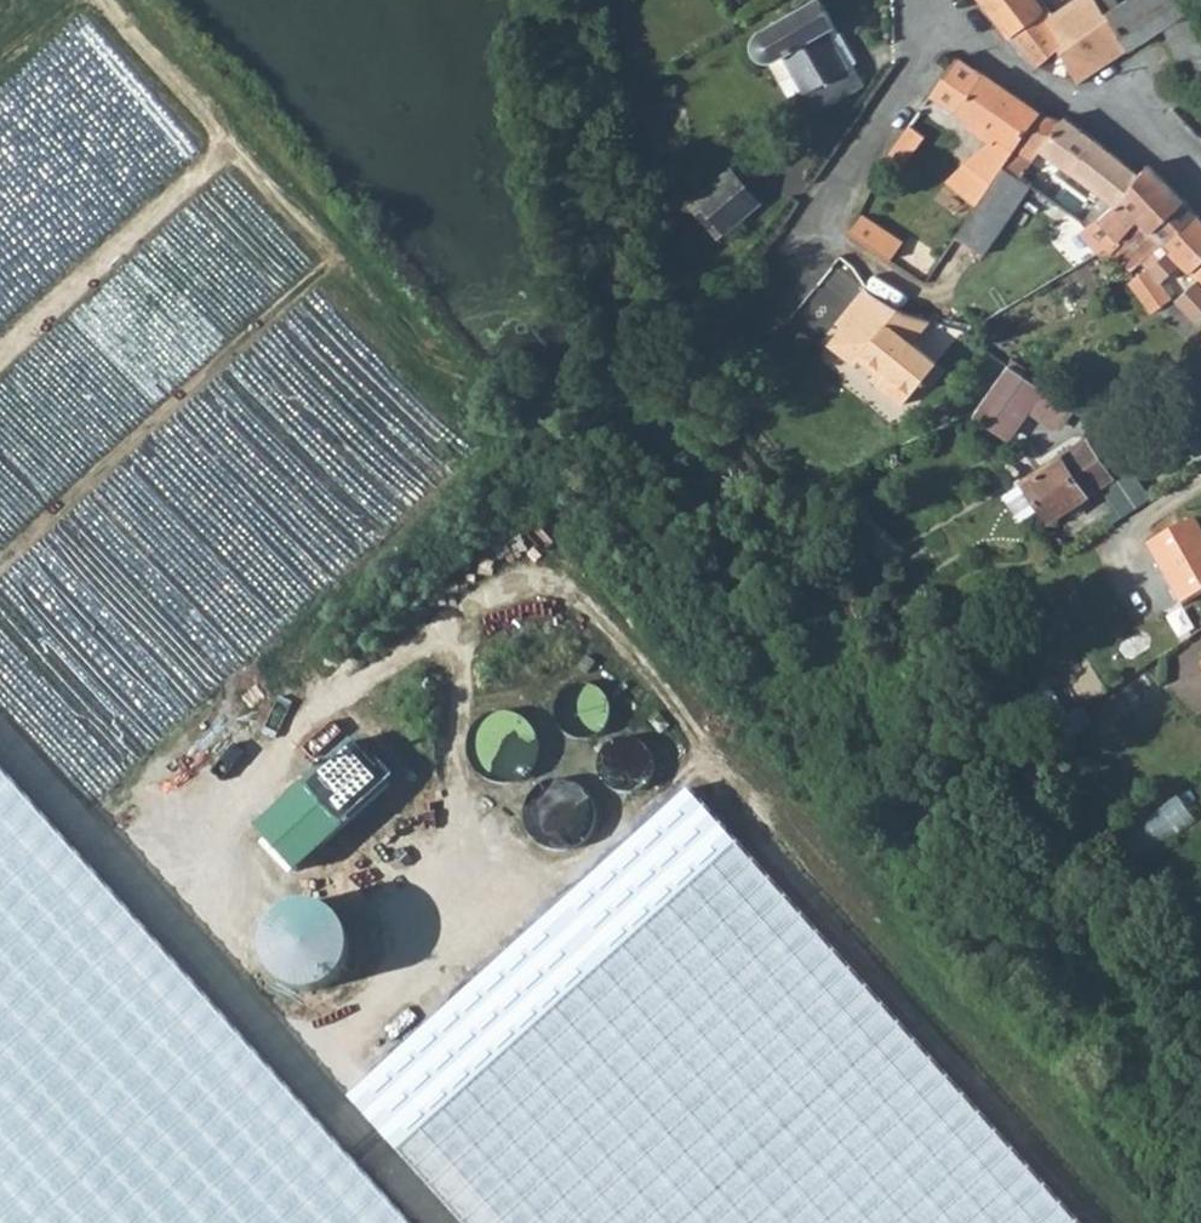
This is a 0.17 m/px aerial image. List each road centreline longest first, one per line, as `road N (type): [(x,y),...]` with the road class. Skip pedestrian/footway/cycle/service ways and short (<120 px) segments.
road 1 (residential): [(916,2),(910,64),(812,242),(769,302)]
road 2 (residential): [(1200,181),(916,2)]

